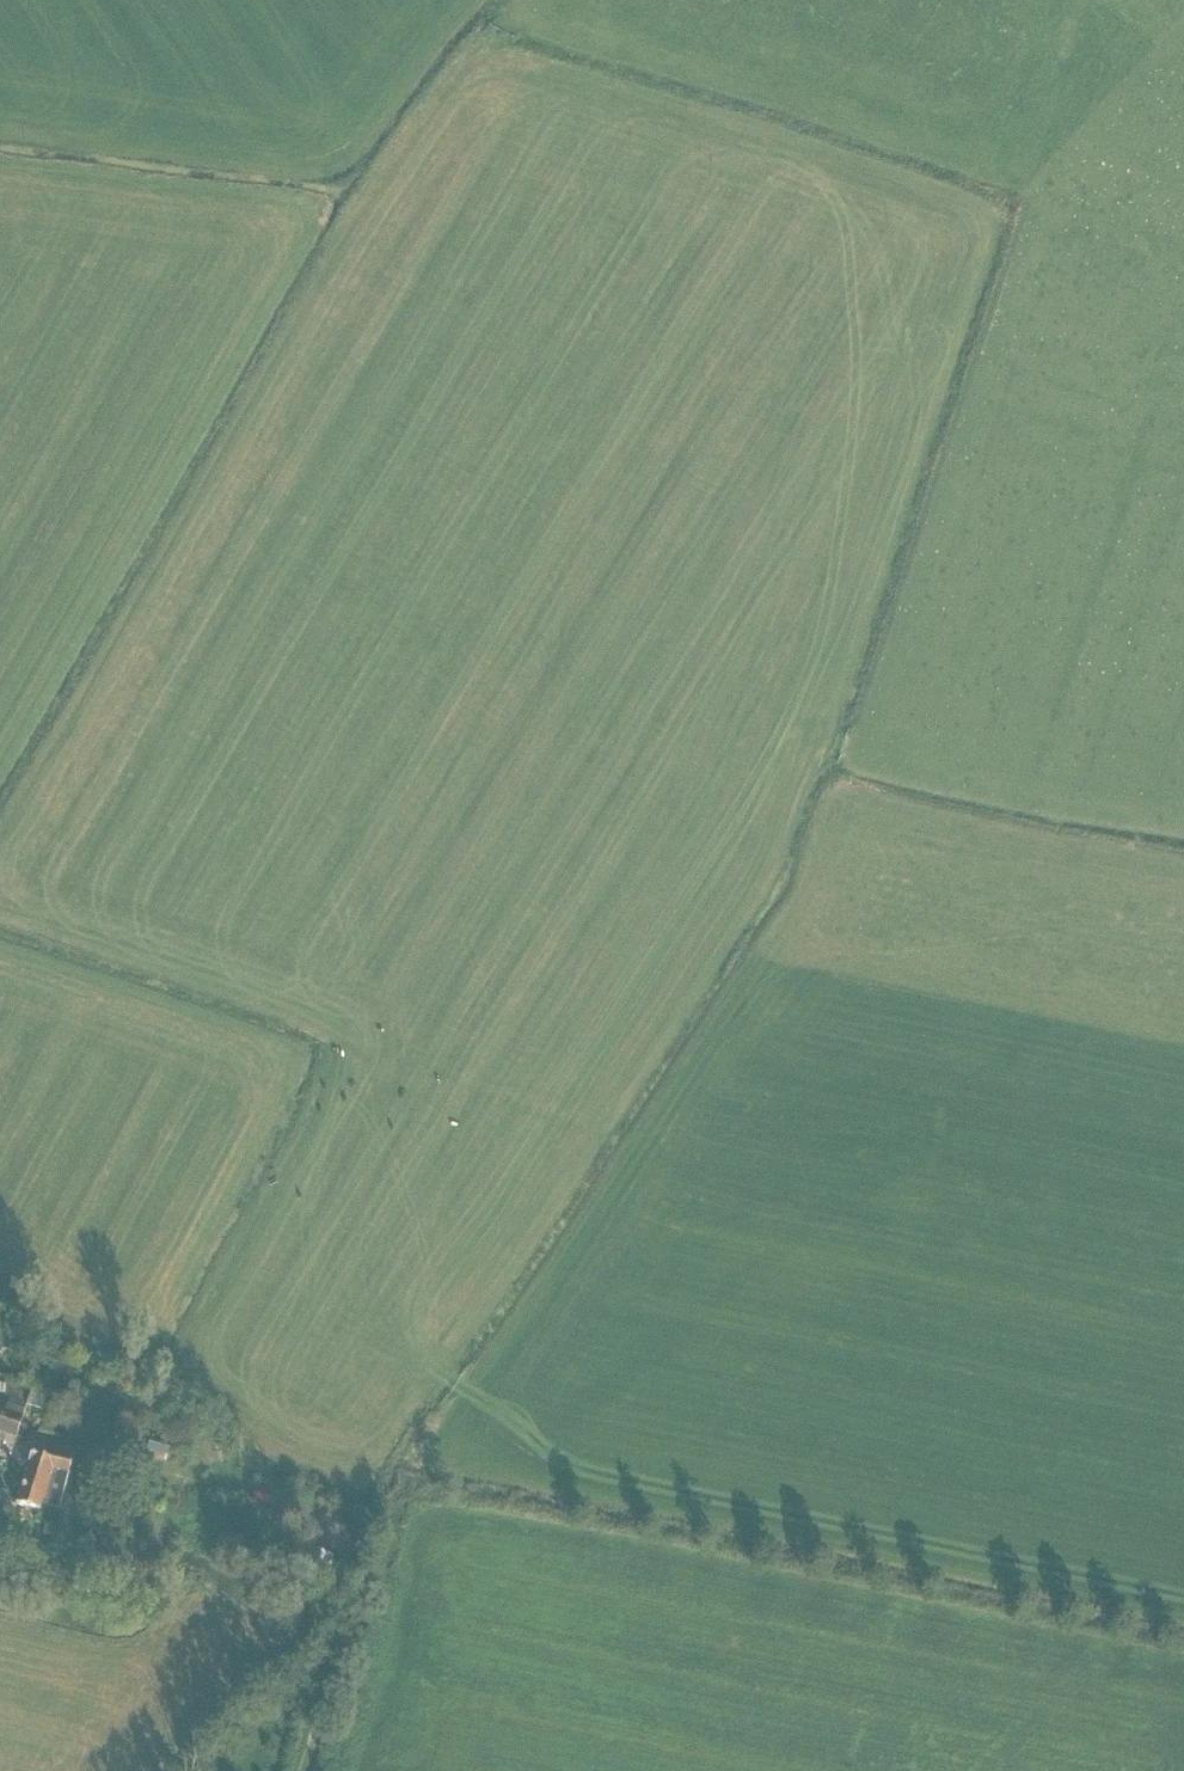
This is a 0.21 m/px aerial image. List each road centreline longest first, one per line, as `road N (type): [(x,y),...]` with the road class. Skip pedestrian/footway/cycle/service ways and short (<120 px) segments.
road 1 (track): [(302,1770),(353,1598),(349,1550),(280,1505),(218,1479)]

